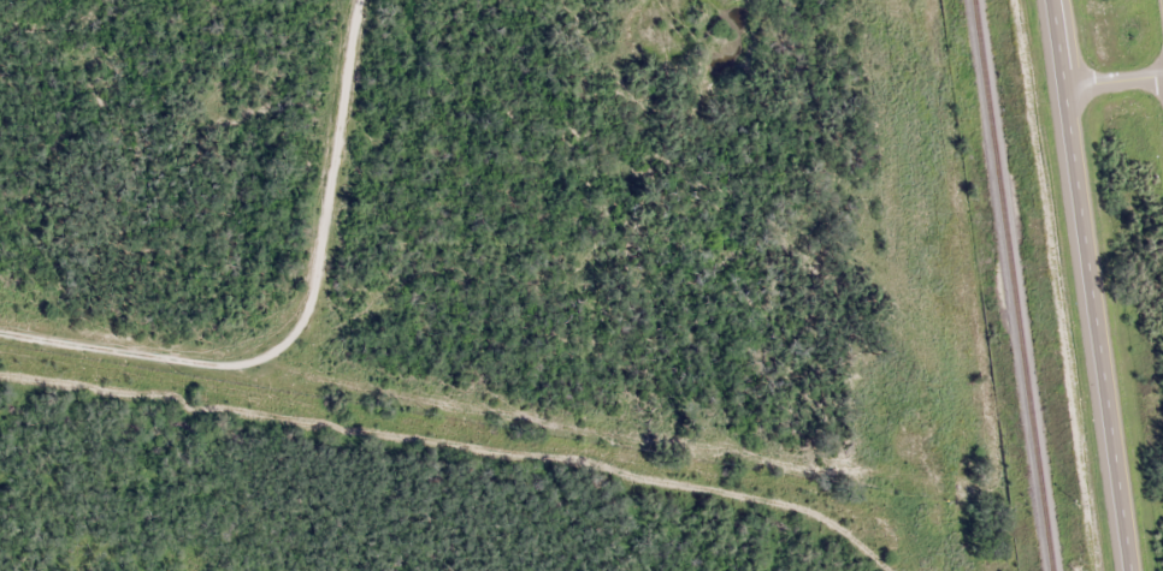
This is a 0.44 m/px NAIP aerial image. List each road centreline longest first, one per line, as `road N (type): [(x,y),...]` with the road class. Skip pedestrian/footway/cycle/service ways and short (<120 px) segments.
road 1 (trunk): [(1072,89),(1130,570)]

